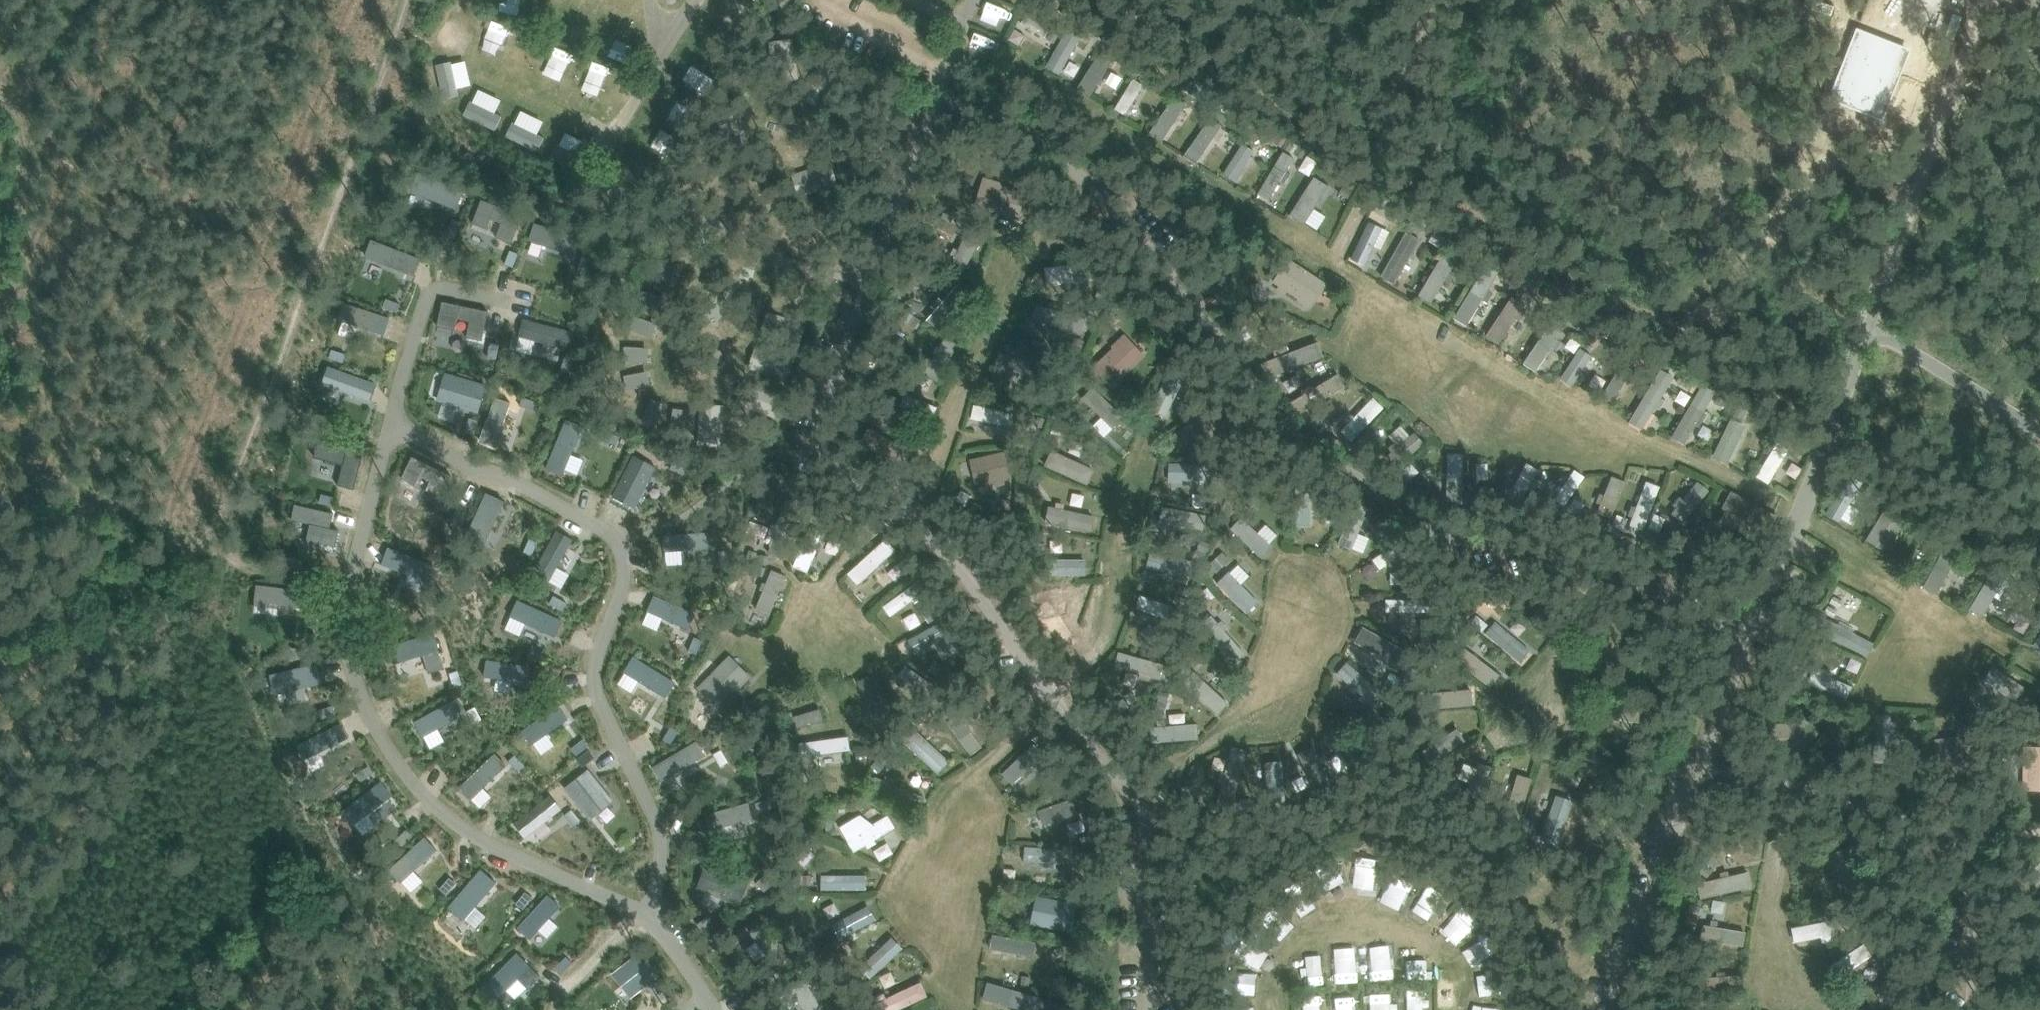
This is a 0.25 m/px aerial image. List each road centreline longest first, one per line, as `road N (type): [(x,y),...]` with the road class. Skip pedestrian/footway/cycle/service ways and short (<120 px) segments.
road 1 (track): [(1145,1009),(1121,792),(971,574),(813,422),(937,90),(1088,182),(1275,409),(1400,508),(1460,542),(1747,635)]
road 2 (track): [(216,544),(676,823),(798,1009)]
road 3 (track): [(1978,0),(1896,254),(1747,635)]
road 4 (track): [(702,0),(613,144),(618,181),(659,202),(739,224),(785,274),(860,297)]
road 5 (track): [(1976,1009),(1973,843),(1696,757)]
road 6 (track): [(1606,1009),(1747,635)]
road 7 (track): [(0,623),(216,544)]
road 8 (track): [(551,1009),(662,816)]
road 9 (track): [(1872,318),(2039,426)]

